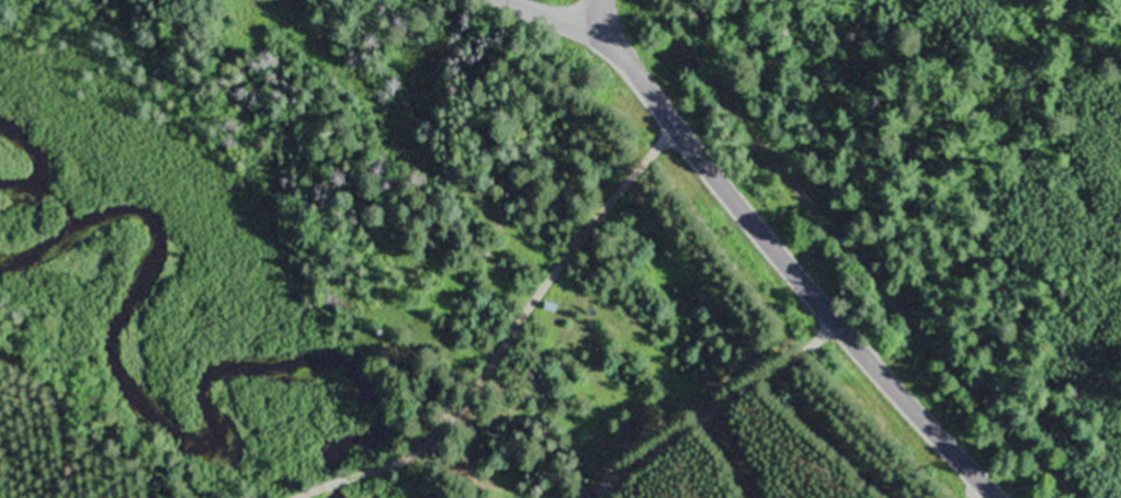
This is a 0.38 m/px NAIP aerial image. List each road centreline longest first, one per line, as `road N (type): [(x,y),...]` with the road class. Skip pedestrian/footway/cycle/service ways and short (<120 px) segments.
road 1 (residential): [(992,497),(834,322),(602,36)]
road 2 (residential): [(367,469),(427,453),(462,456),(532,496),(566,497),(593,489),(814,344),(834,322)]
road 3 (residential): [(216,497),(75,416),(53,372),(0,340)]

